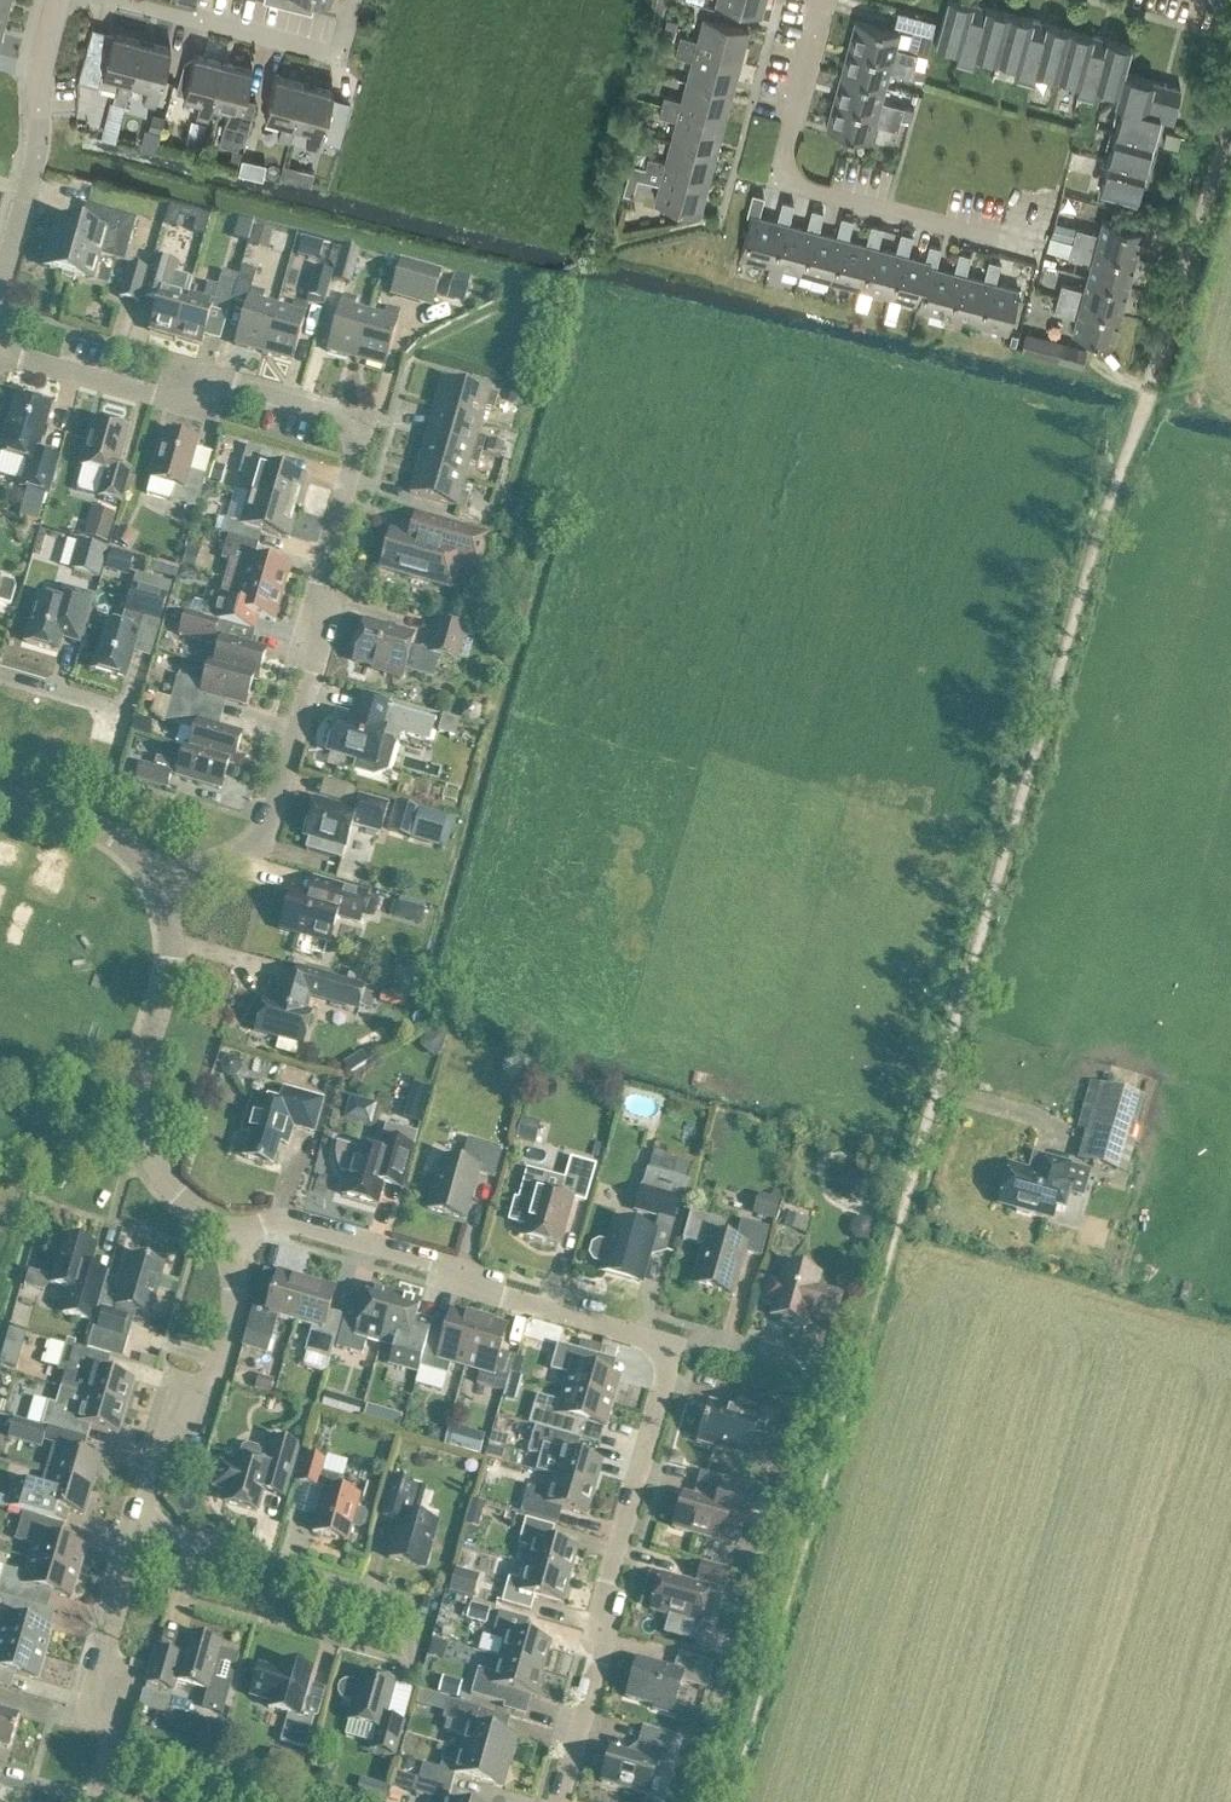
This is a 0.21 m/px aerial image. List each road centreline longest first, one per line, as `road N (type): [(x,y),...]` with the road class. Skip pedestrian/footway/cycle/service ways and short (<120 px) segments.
road 1 (track): [(941,1074),(1230,119)]
road 2 (residential): [(164,892),(262,842),(313,675),(320,588),(358,446),(354,428),(231,383),(162,400),(0,354)]
road 3 (residential): [(667,1353),(638,1337),(506,1301),(427,1262),(299,1225),(279,1223),(229,1242)]
road 4 (residential): [(556,1801),(601,1656),(607,1590),(667,1381),(667,1353)]
road 5 (residential): [(1031,249),(805,188),(791,176),(830,0)]
road 6 (residential): [(164,892),(172,956),(138,1083),(137,1124),(148,1162),(229,1242)]
road 7 (residential): [(229,1242),(231,1337),(214,1385),(166,1438),(141,1527)]
road 8 (residential): [(59,0),(41,82),(40,151),(0,296)]
road 9 (residential): [(430,1608),(141,1527)]
road 10 (residential): [(141,1527),(107,1653),(111,1737),(103,1761),(120,1801)]
road 11 (residential): [(327,52),(121,0)]
road 12 (residential): [(0,798),(100,829),(164,892)]
road 13 (residential): [(819,1370),(716,1340),(667,1353)]
road 14 (residential): [(129,716),(0,678)]

